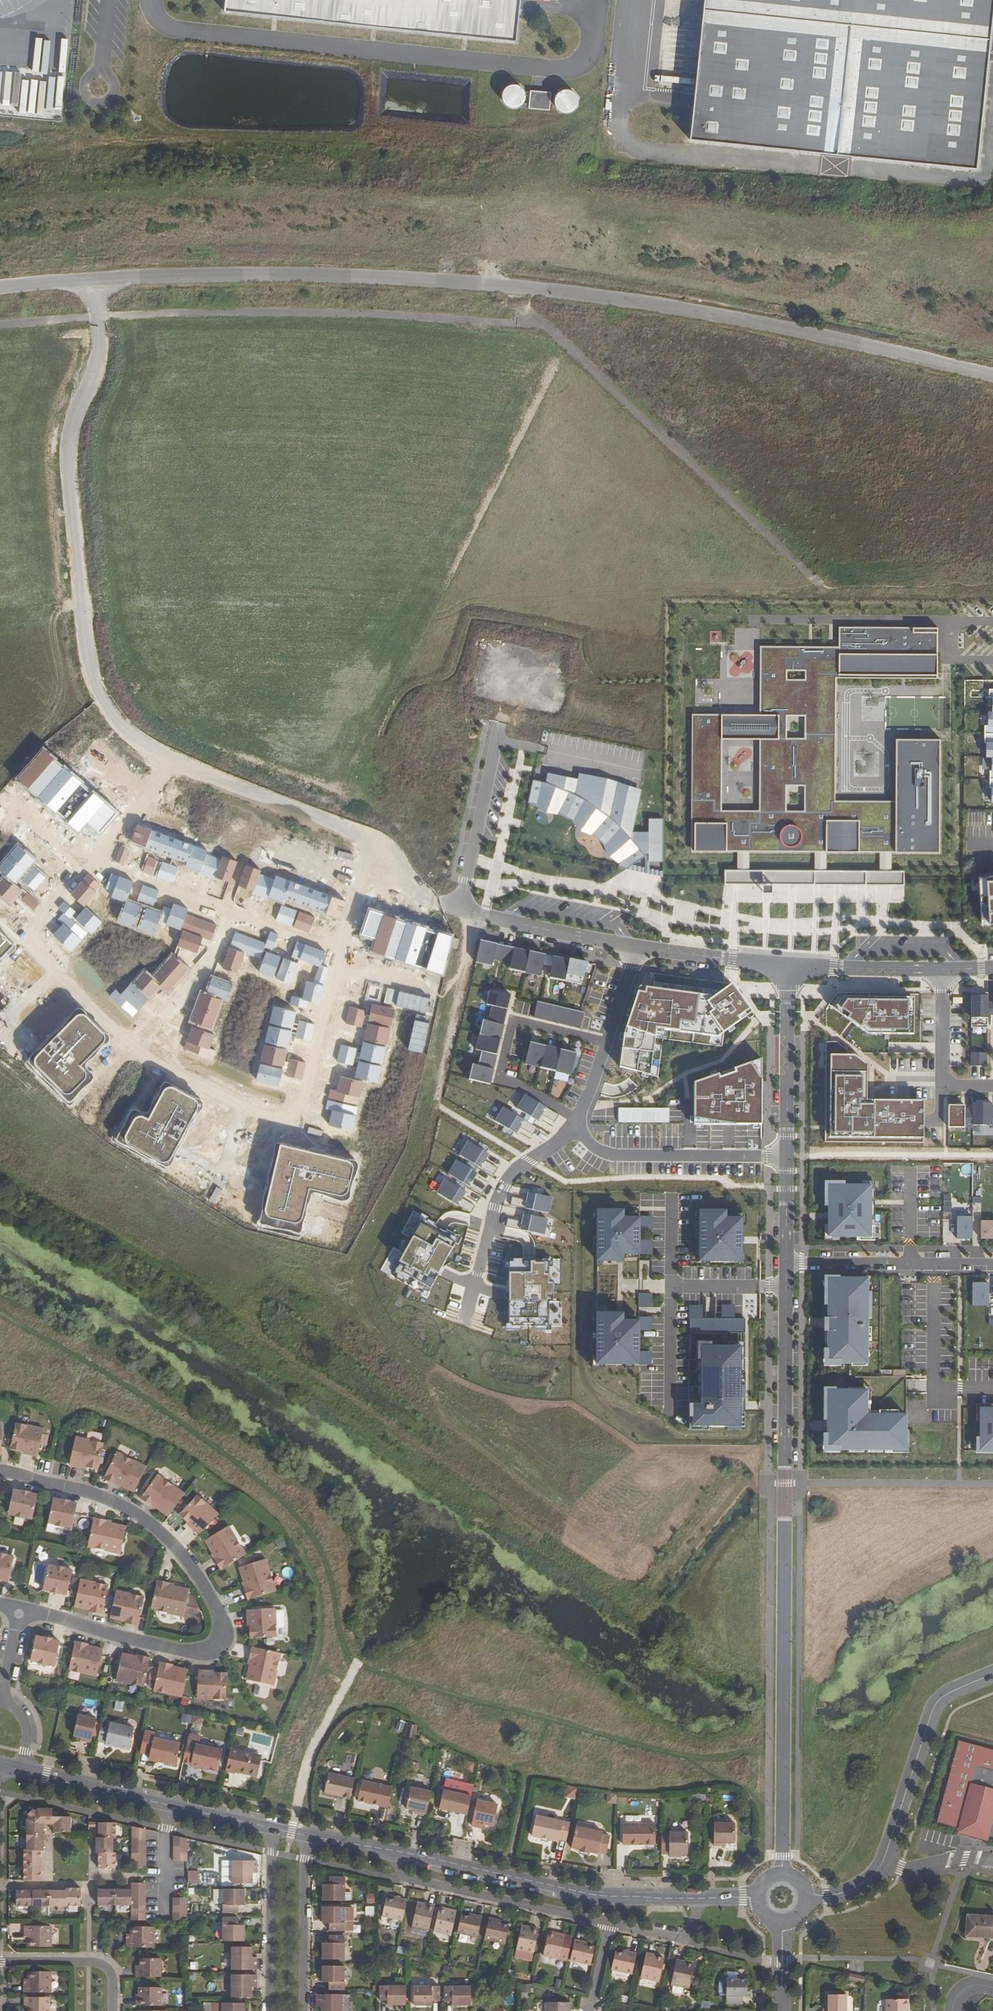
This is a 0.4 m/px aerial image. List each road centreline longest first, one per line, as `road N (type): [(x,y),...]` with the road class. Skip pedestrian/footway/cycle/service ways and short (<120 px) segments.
road 1 (unclassified): [(992,377),(701,313),(505,288),(274,276),(97,281)]
road 2 (unclassified): [(440,901),(420,890),(384,843),(208,775),(140,739),(105,703),(89,650),(69,448),(101,350),(97,281)]
road 3 (residential): [(786,1262),(783,1856),(776,1874)]
road 4 (residential): [(19,1614),(185,1652),(211,1648),(223,1629),(193,1570),(144,1519),(114,1502),(0,1472)]
road 5 (track): [(484,914),(434,1141),(373,1279),(382,1302),(434,1320)]
road 6 (residential): [(309,1836),(602,1895),(758,1895)]
road 7 (residential): [(20,1769),(275,1829)]
road 8 (residential): [(607,1043),(515,1020),(501,1080),(569,1114),(576,1126)]
road 9 (residential): [(879,1869),(934,1708),(992,1674)]
road 10 (residential): [(576,1126),(614,1156),(787,1157)]
road 11 (residential): [(243,862),(204,971),(147,1055)]
road 12 (residential): [(641,949),(440,901)]
road 13 (residential): [(992,1264),(786,1262)]
road 14 (residential): [(576,1126),(503,1186),(475,1286)]
road 15 (residential): [(790,968),(787,1157)]
road 16 (residential): [(275,1829),(269,2010)]
road 17 (residential): [(304,2010),(309,1836)]
road 18 (residential): [(942,971),(944,1086),(992,1087)]
road 19 (residential): [(942,971),(790,968)]
road 20 (residential): [(790,968),(641,949)]
road 21 (residential): [(111,2010),(110,1975),(98,1964),(0,1962)]

